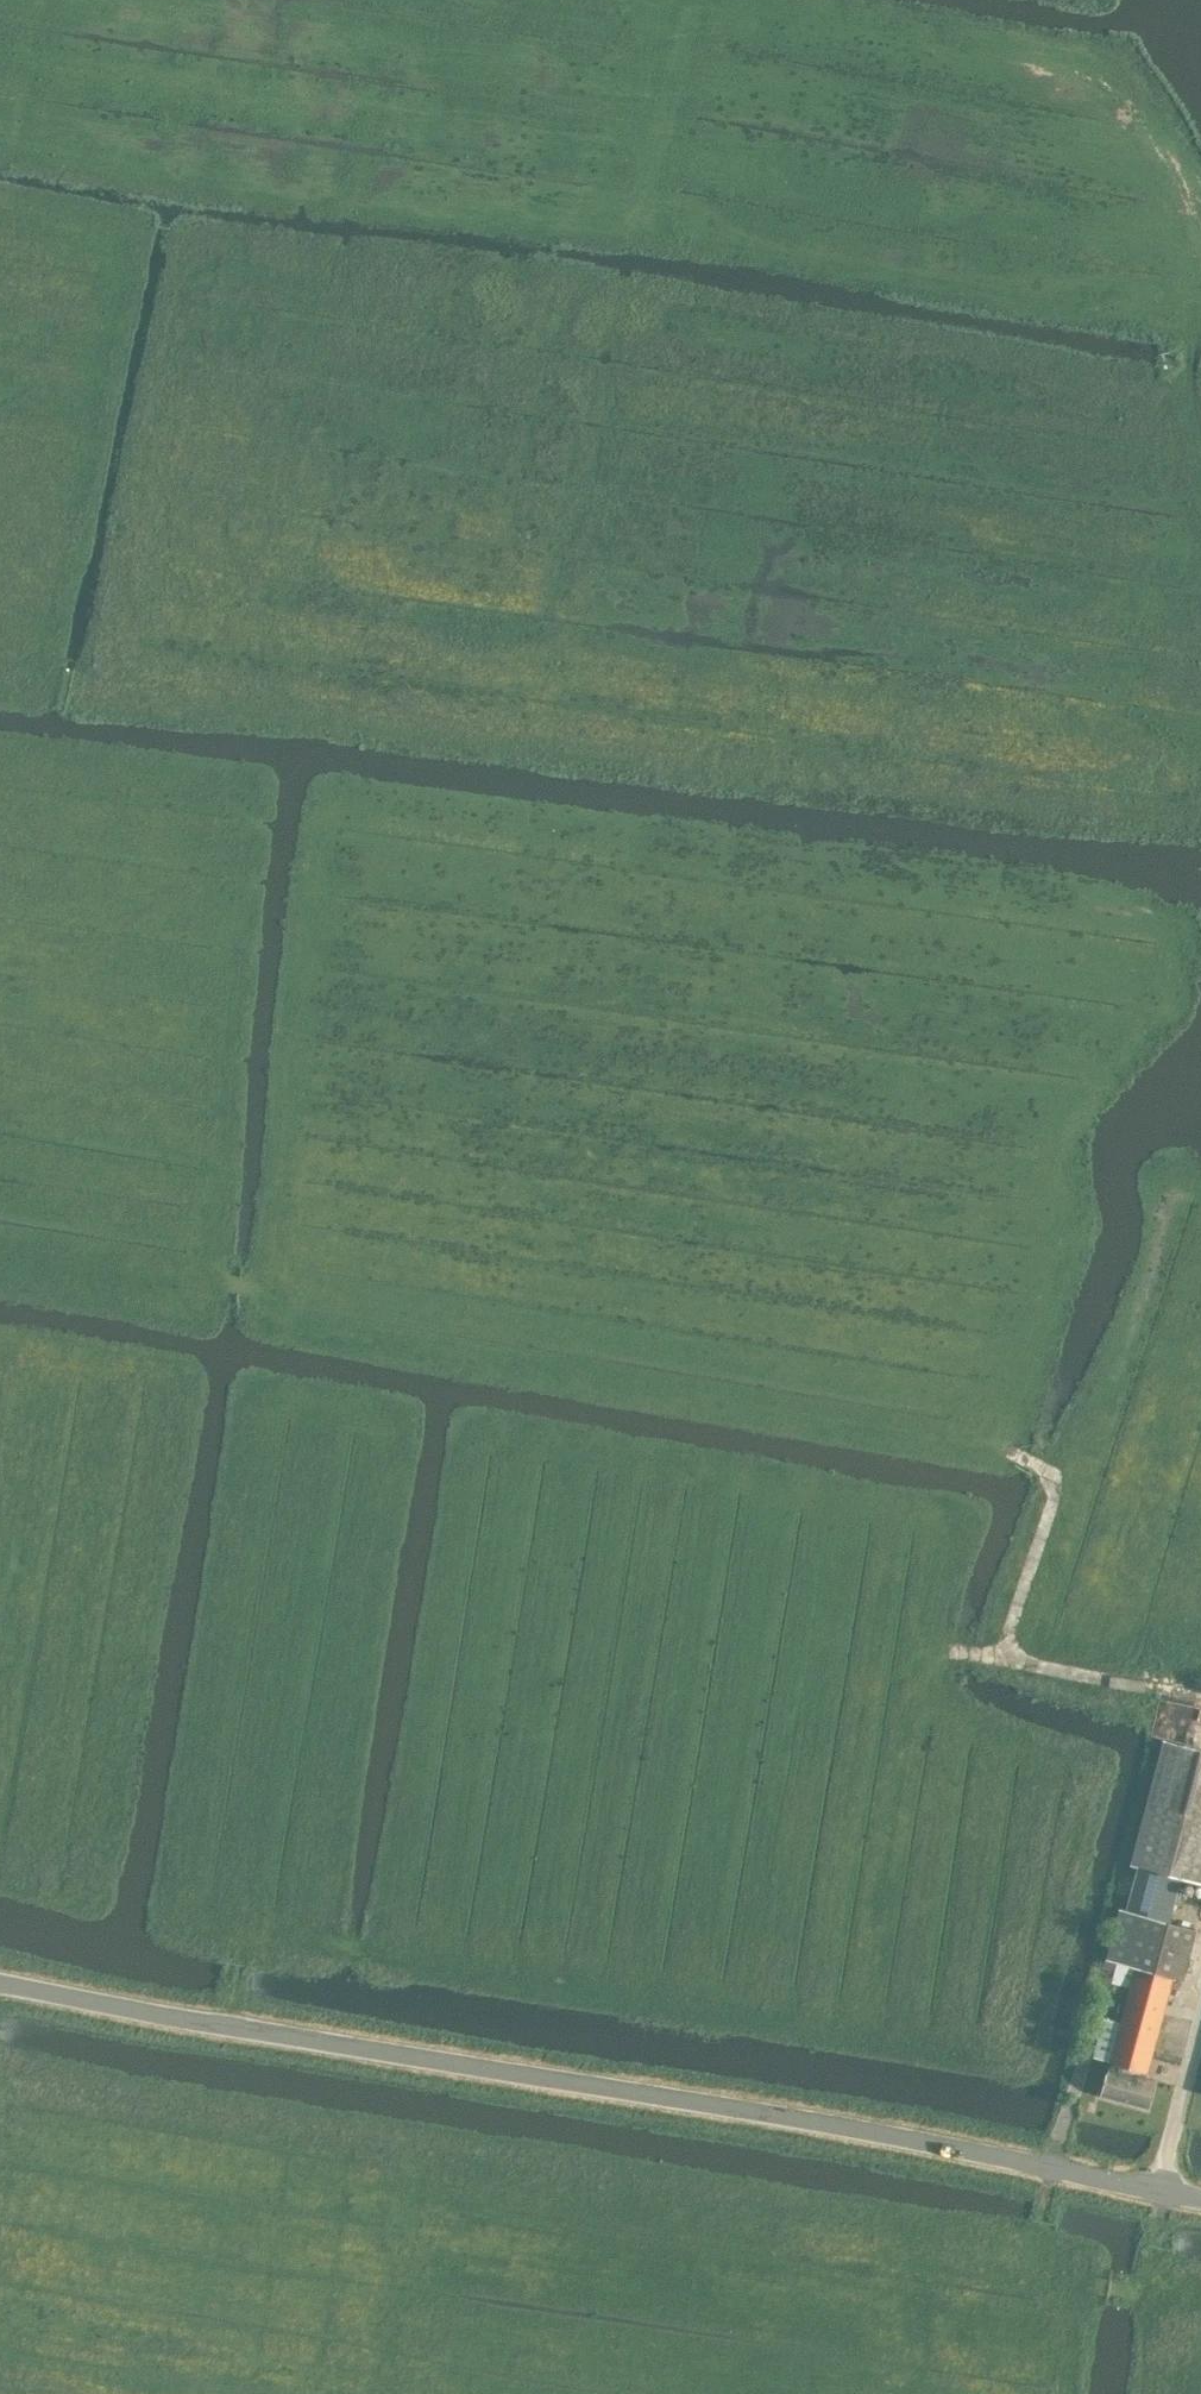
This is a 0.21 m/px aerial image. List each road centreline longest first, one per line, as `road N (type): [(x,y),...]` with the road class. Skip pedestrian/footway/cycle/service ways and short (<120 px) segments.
road 1 (unclassified): [(1200,2192),(816,2117),(0,1979)]
road 2 (track): [(993,1449),(1055,1478),(1003,1657),(945,1646)]
road 3 (track): [(372,1956),(242,1948),(227,2022)]
road 4 (track): [(1003,1657),(1200,1697)]

